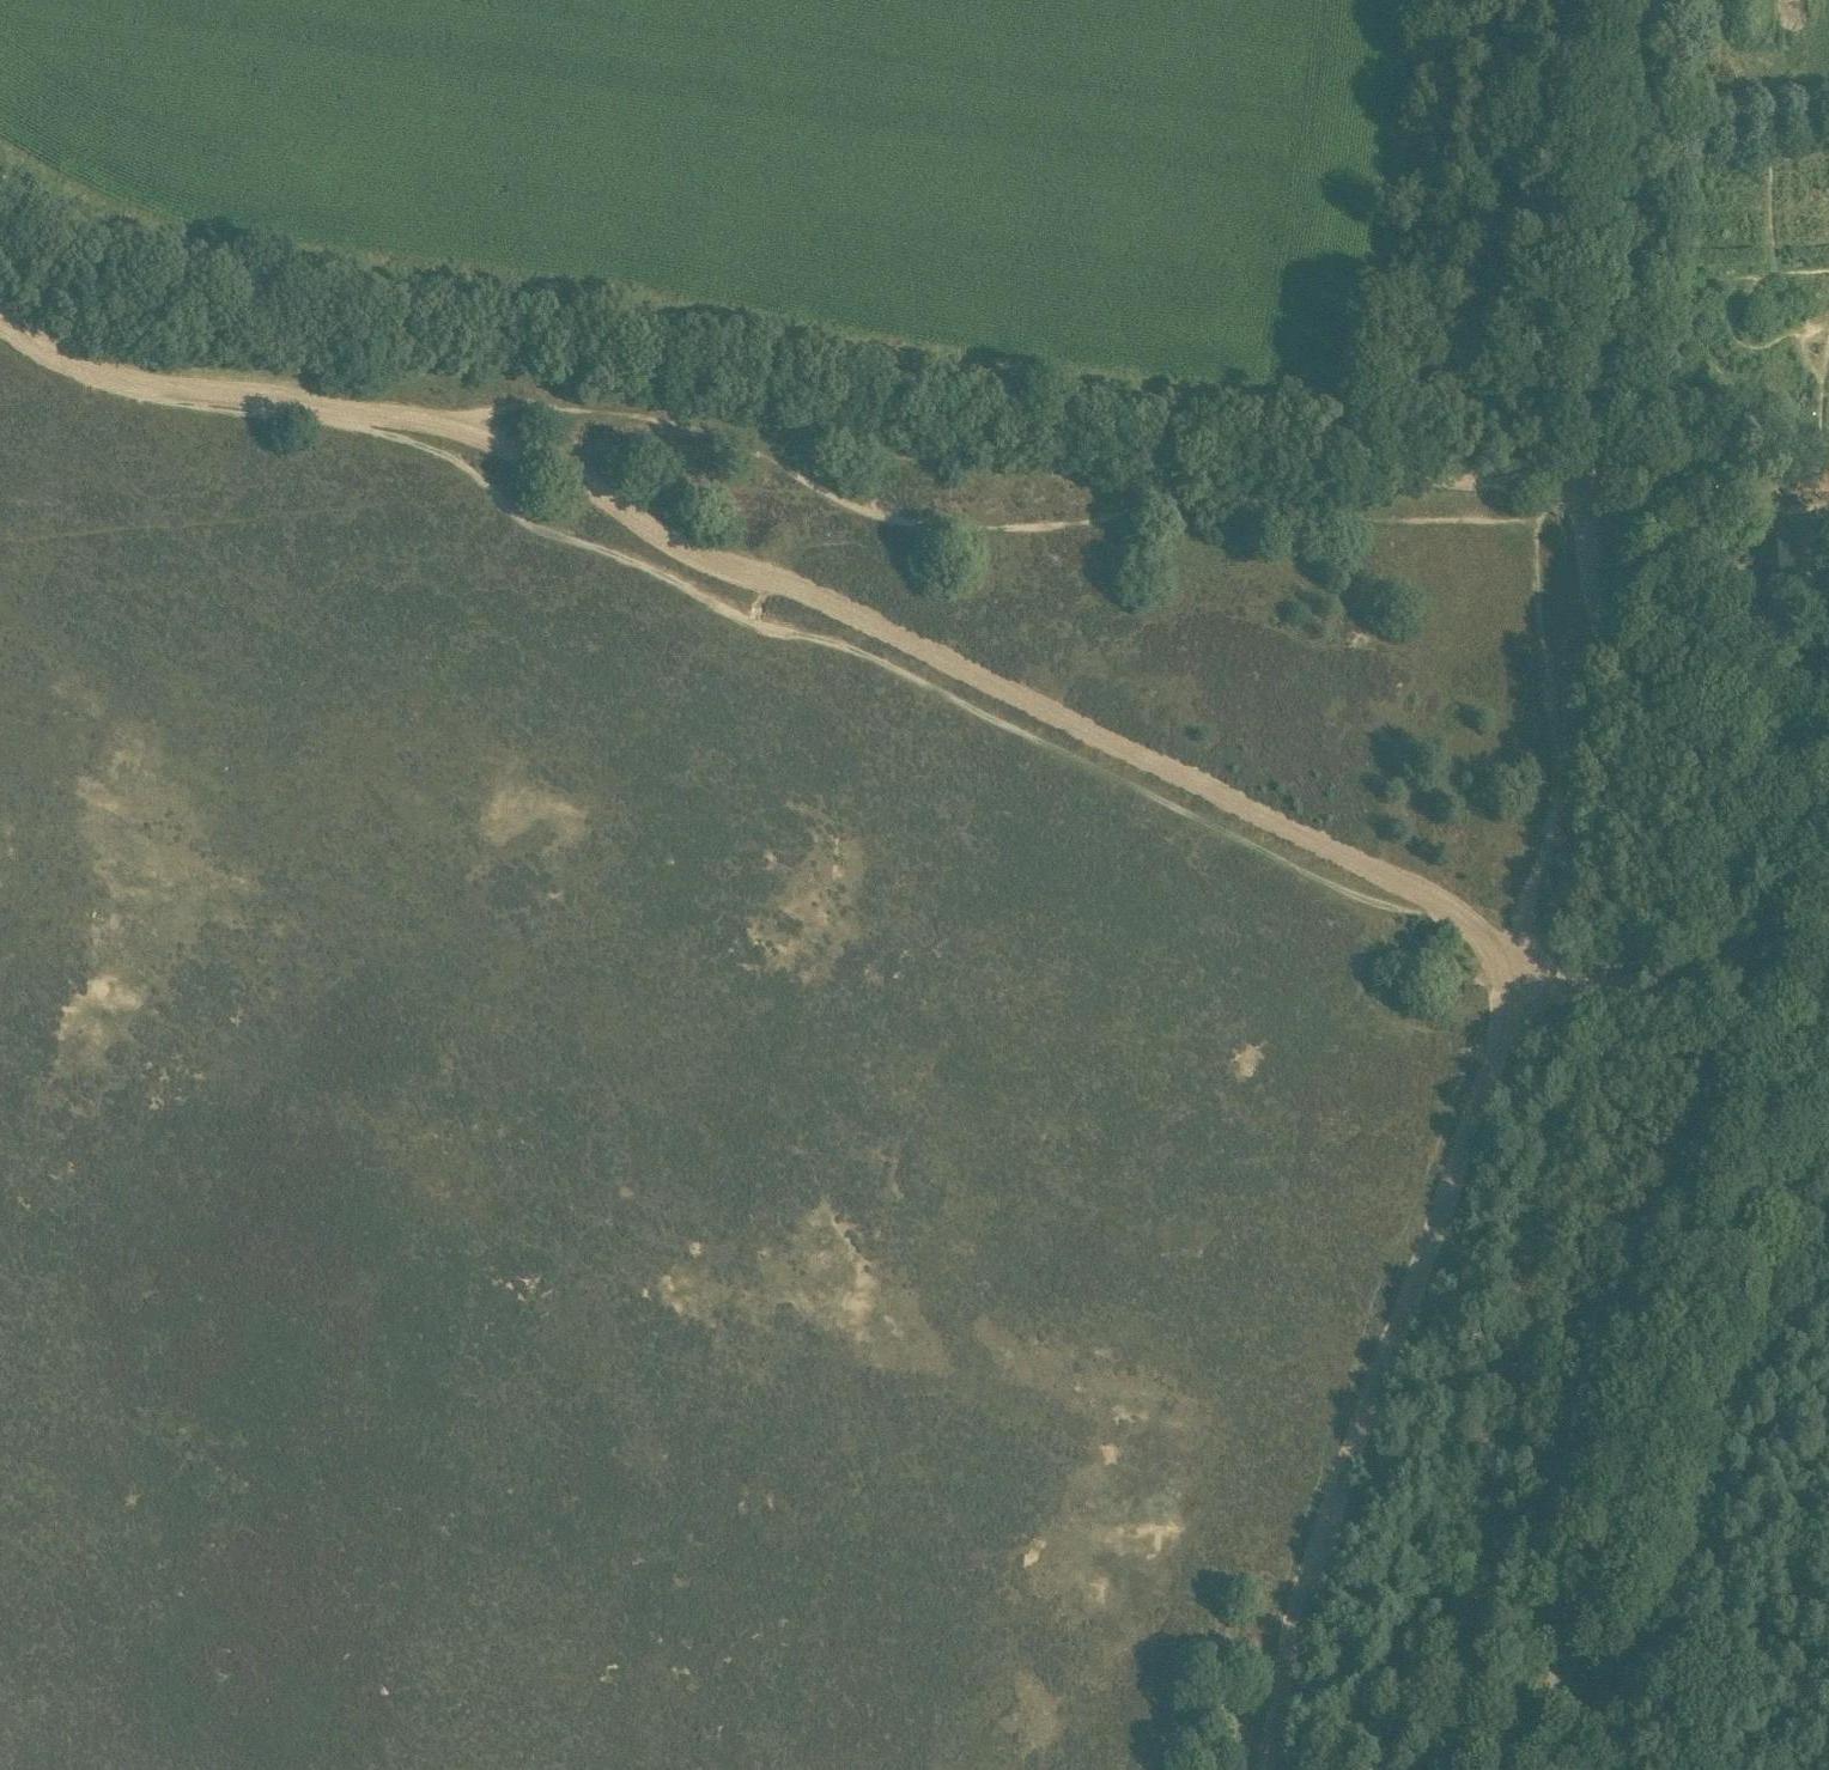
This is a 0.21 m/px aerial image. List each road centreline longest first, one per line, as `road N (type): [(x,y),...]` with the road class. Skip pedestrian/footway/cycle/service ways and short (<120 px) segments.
road 1 (unclassified): [(1518,1769),(1794,1077),(1828,967),(1825,949),(1640,697),(1593,600),(1587,481),(1621,0)]
road 2 (track): [(0,297),(88,347),(464,423),(609,492),(682,543),(797,587),(1424,895),(1512,954)]
road 3 (track): [(0,181),(110,241),(1012,396),(1292,430),(1330,438),(1407,475),(1497,484),(1587,481)]
road 4 (track): [(1270,1769),(1336,1498),(1478,1116),(1500,1043),(1512,954)]
road 5 (track): [(1512,954),(1573,983),(1607,985),(1699,976),(1786,944),(1825,949)]
road 6 (track): [(1587,481),(1710,510)]

